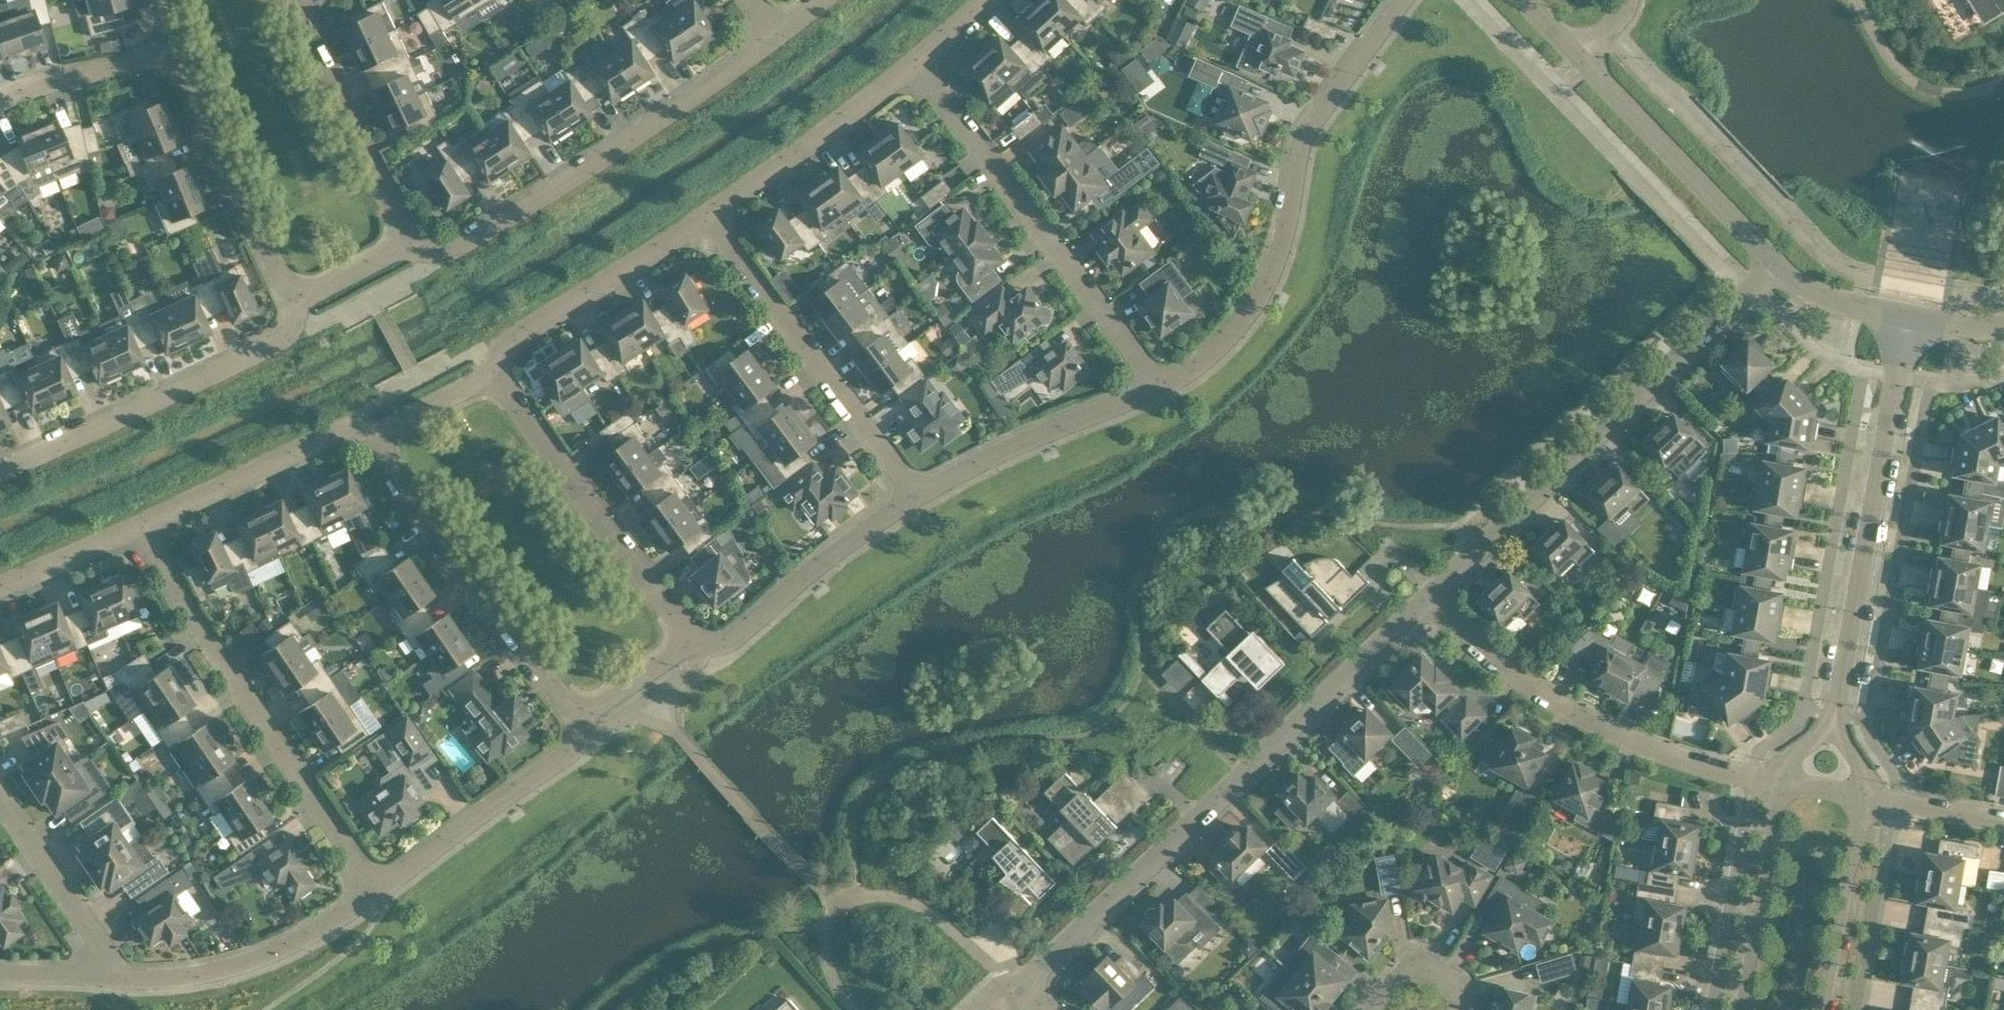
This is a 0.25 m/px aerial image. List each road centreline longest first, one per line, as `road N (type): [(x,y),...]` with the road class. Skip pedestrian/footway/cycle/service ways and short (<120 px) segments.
road 1 (residential): [(1019,987),(1152,846),(1428,594)]
road 2 (residential): [(1428,594),(1776,263)]
road 3 (residential): [(1159,386),(1220,345),(1271,275),(1307,123),(1400,0)]
road 4 (residential): [(402,247),(454,248),(778,36)]
road 5 (residential): [(376,889),(194,628),(145,520)]
road 6 (residential): [(1159,386),(916,62)]
road 7 (residential): [(1779,782),(1687,757),(1596,715),(1500,663),(1428,594)]
road 8 (tertiary): [(1834,715),(1906,323)]
road 9 (residential): [(0,468),(281,339),(303,296)]
road 10 (residential): [(917,495),(707,213)]
road 11 (residential): [(576,713),(453,557),(373,436)]
road 12 (residential): [(690,639),(491,373)]
road 13 (tertiary): [(1776,263),(1580,55)]
road 14 (residential): [(303,296),(282,281),(185,44)]
road 15 (residential): [(690,639),(728,642),(854,536),(917,495)]
road 16 (residential): [(376,889),(568,750),(579,732),(576,713)]
road 17 (residential): [(121,977),(196,974),(260,956),(376,889)]
road 18 (residential): [(491,373),(511,337),(707,213)]
road 19 (residential): [(402,247),(401,223),(295,2)]
road 20 (residential): [(917,495),(1003,448),(1159,386)]
road 21 (residential): [(707,213),(916,62)]
road 22 (residential): [(145,520),(335,428),(356,426),(373,436)]
road 23 (tertiary): [(1779,782),(1738,1009)]
road 24 (tertiary): [(1827,1009),(1862,797)]
road 25 (residential): [(121,977),(0,801)]
road 26 (residential): [(0,101),(185,44)]
road 27 (residential): [(0,584),(145,520)]
road 28 (tertiary): [(1906,323),(1818,299),(1776,263)]
road 29 (residential): [(2003,822),(1862,797)]
road 30 (residential): [(1369,1009),(1408,967),(1421,965),(1456,982),(1458,1009)]
road 31 (residential): [(576,713),(690,639)]
road 32 (residential): [(373,436),(491,373)]
road 33 (residential): [(0,973),(121,977)]

